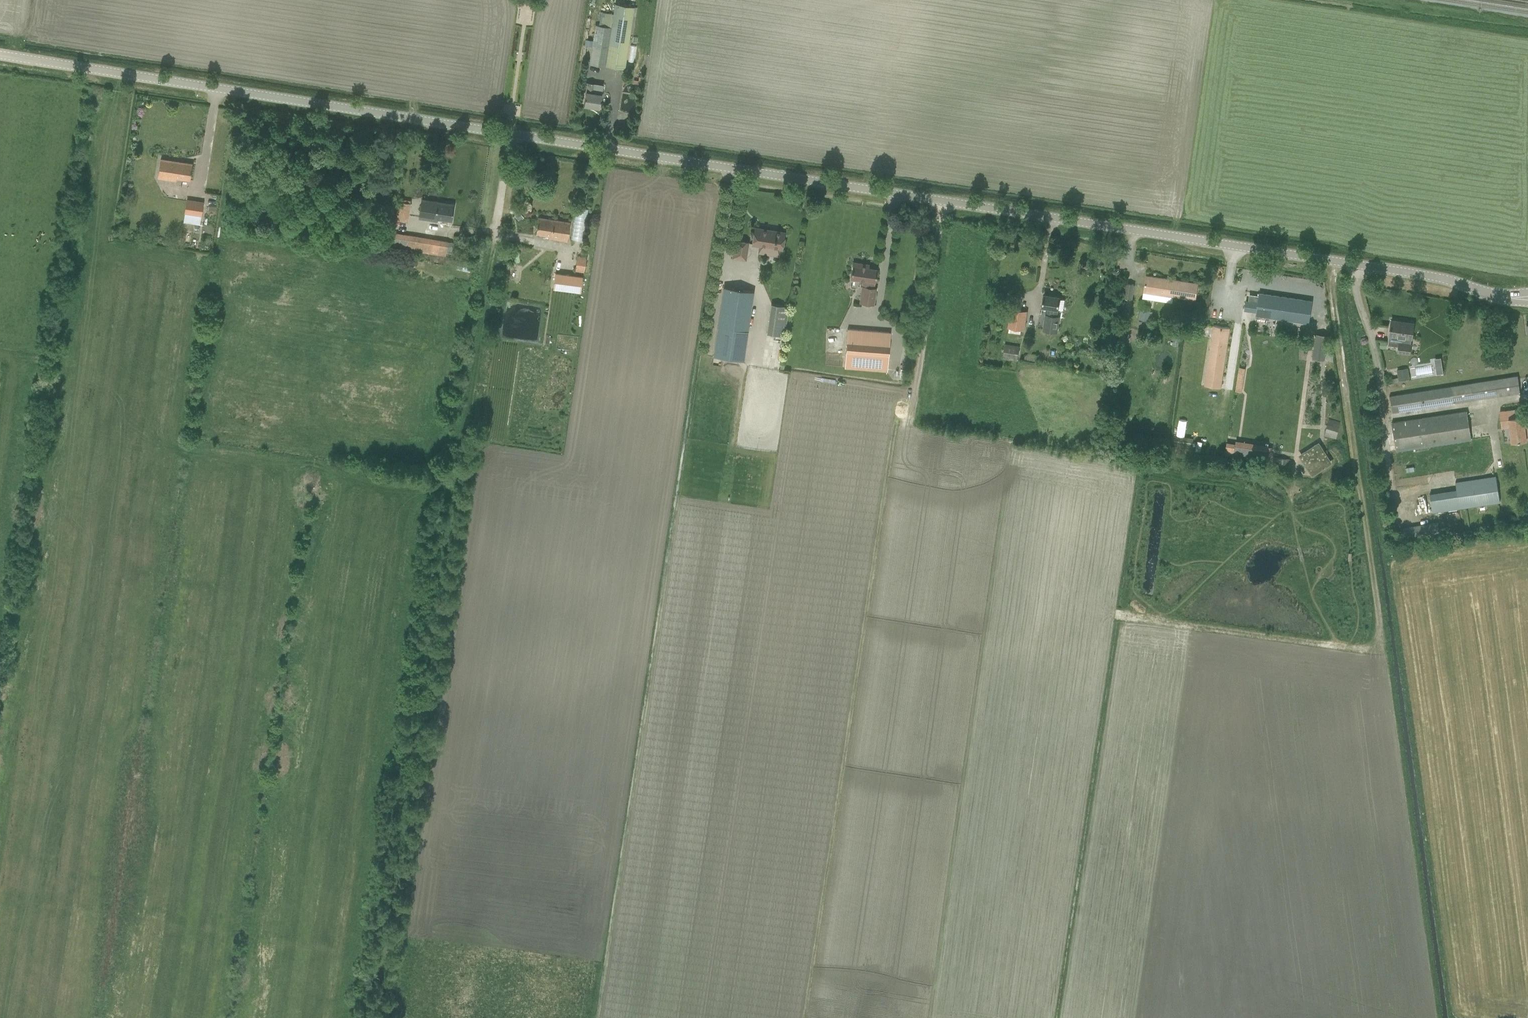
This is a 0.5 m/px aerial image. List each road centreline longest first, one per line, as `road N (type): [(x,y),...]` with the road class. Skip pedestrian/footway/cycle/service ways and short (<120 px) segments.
road 1 (tertiary): [(1509,298),(1433,276),(0,55)]

